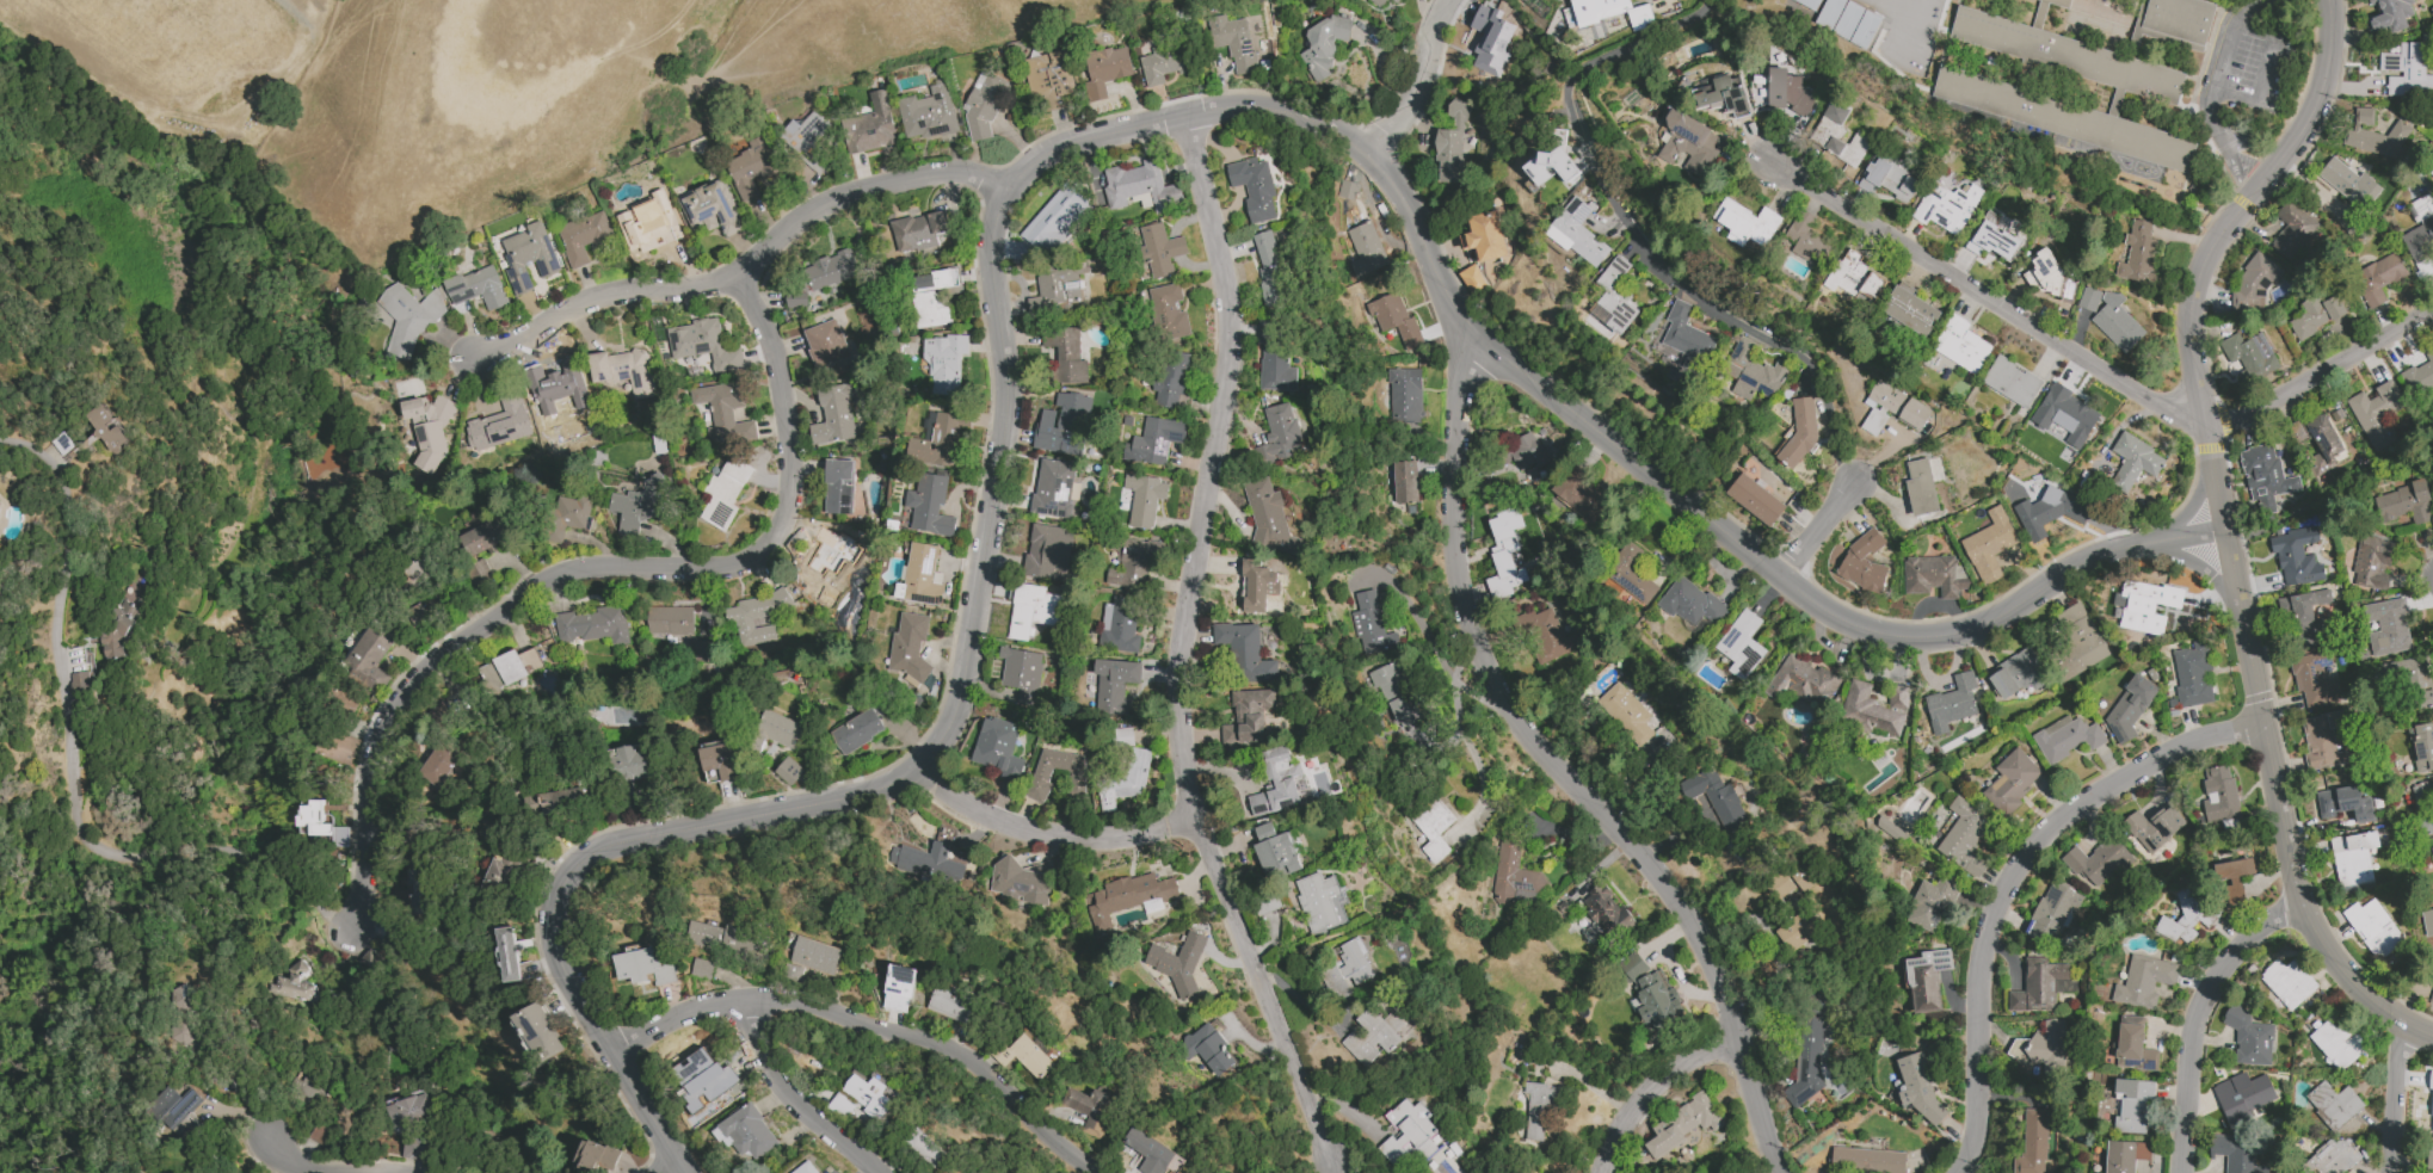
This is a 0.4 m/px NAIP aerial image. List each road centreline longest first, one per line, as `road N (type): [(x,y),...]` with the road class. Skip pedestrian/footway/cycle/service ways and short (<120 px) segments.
road 1 (residential): [(2223,530),(2109,551),(1946,638),(1904,641),(1866,631),(1779,580),(1466,326),(1373,152),(1288,111),(1240,105),(1052,144),(997,183),(1004,400),(944,740),(926,774),(877,792),(620,842),(578,863),(558,890),(553,949),(680,1172)]
road 2 (residential): [(1191,111),(1233,337),(1185,623),(1181,705),(1197,819),(1329,1172)]
road 3 (residential): [(740,272),(786,378),(795,482),(783,533),(766,551),(729,567),(563,576),(516,598),(435,659),(404,690),(382,737),(362,819),(352,927)]
road 4 (residential): [(1784,1172),(1770,1155),(1720,976),(1688,910),(1504,703),(1476,647),(1455,567),(1453,464),(1466,326)]
road 5 (residential): [(1696,0),(1578,70),(1571,105),(1599,171),(1659,265),(1811,353),(1828,390),(1852,486),(1779,580)]
road 6 (residential): [(0,447),(33,458),(54,490),(63,548),(54,626),(75,825),(92,856),(111,862),(222,853),(352,927)]
road 7 (residential): [(2268,721),(2150,754),(2100,783),(2039,847),(1991,942),(1981,1124),(1965,1172)]
road 8 (residential): [(997,183),(935,173),(868,189),(823,206),(740,272),(707,285),(616,292),(571,305),(526,337),(473,356)]
road 9 (residential): [(2432,1036),(2401,1024),(2305,905),(2223,530)]
road 10 (residential): [(1095,1172),(947,1052),(800,1002),(703,1006),(610,1050)]
road 11 (residential): [(2209,427),(1779,165)]
road 12 (residential): [(2252,199),(2195,274),(2191,319),(2223,530)]
road 13 (residential): [(2305,905),(2253,939),(2201,996),(2189,1041),(2179,1172)]
road 14 (residential): [(1197,819),(1102,840),(1040,831),(956,804),(926,774)]
road 15 (residential): [(2432,313),(2286,401),(2209,427)]
road 16 (residential): [(2328,0),(2330,76),(2316,116),(2252,199)]
road 17 (residential): [(872,1172),(795,1103),(759,1056),(741,1001)]
road 18 (residential): [(1739,1045),(1658,1080),(1620,1131),(1602,1172)]
road 19 (residential): [(1373,152),(1416,91),(1445,0)]
road 20 (residential): [(2401,1024),(2389,1172)]
road 21 (residential): [(2143,543),(2207,573),(2242,611)]

